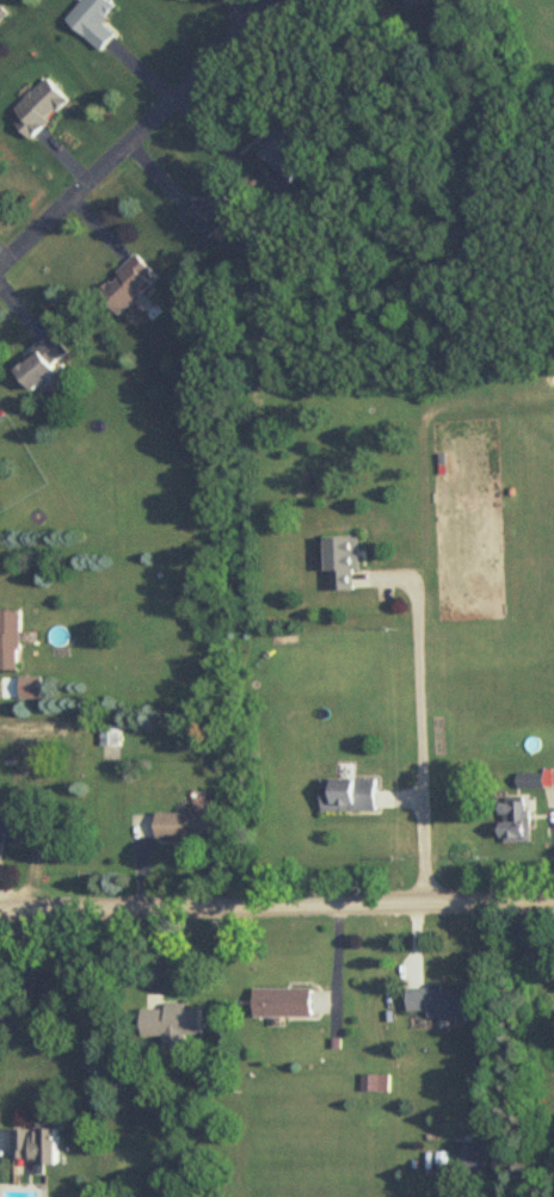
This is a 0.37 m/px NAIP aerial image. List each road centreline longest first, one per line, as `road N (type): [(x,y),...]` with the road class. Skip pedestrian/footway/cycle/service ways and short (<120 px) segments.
road 1 (residential): [(0,908),(553,896)]
road 2 (residential): [(0,258),(229,33),(249,0)]

